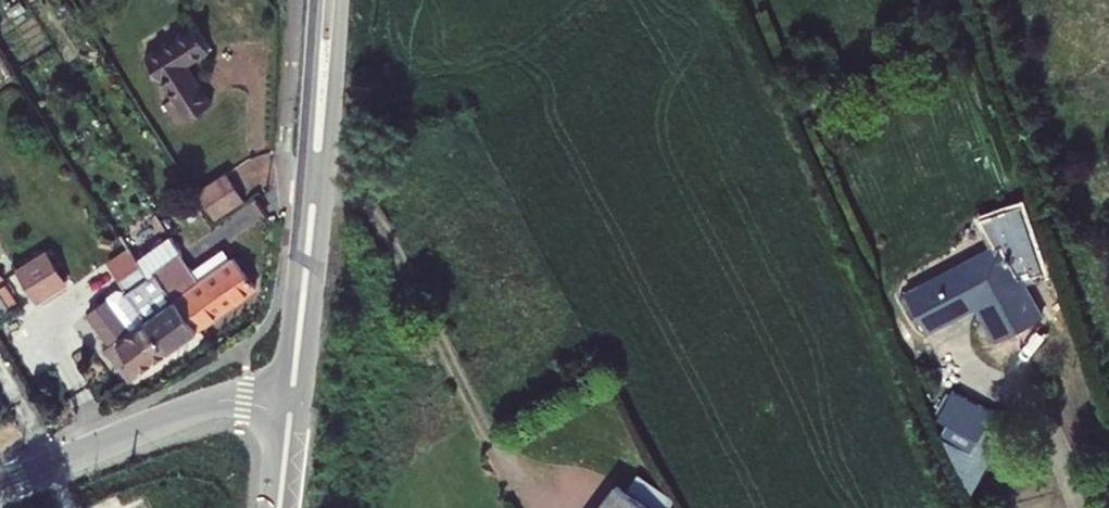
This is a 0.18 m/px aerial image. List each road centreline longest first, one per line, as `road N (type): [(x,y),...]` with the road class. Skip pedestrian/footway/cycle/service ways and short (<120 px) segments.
road 1 (secondary): [(304,269),(325,191),(341,0)]
road 2 (secondary): [(313,0),(304,269)]
road 3 (tertiary): [(290,405),(244,396),(192,404),(53,464)]
road 4 (secondary): [(290,405),(304,269)]

